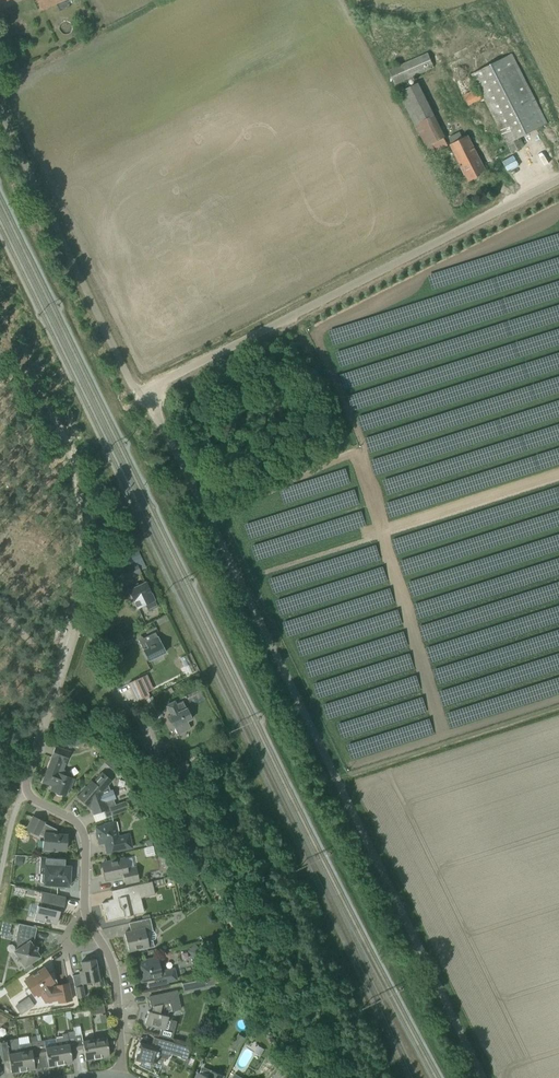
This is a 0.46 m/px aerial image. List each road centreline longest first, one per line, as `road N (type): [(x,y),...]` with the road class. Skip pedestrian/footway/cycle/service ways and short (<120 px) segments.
road 1 (unclassified): [(480,1077),(145,394)]
road 2 (residential): [(117,1077),(119,982),(87,914),(81,830),(25,784),(78,623),(162,762)]
road 3 (unclassified): [(145,394),(558,178)]
road 4 (unclassified): [(145,394),(123,367),(0,106)]

